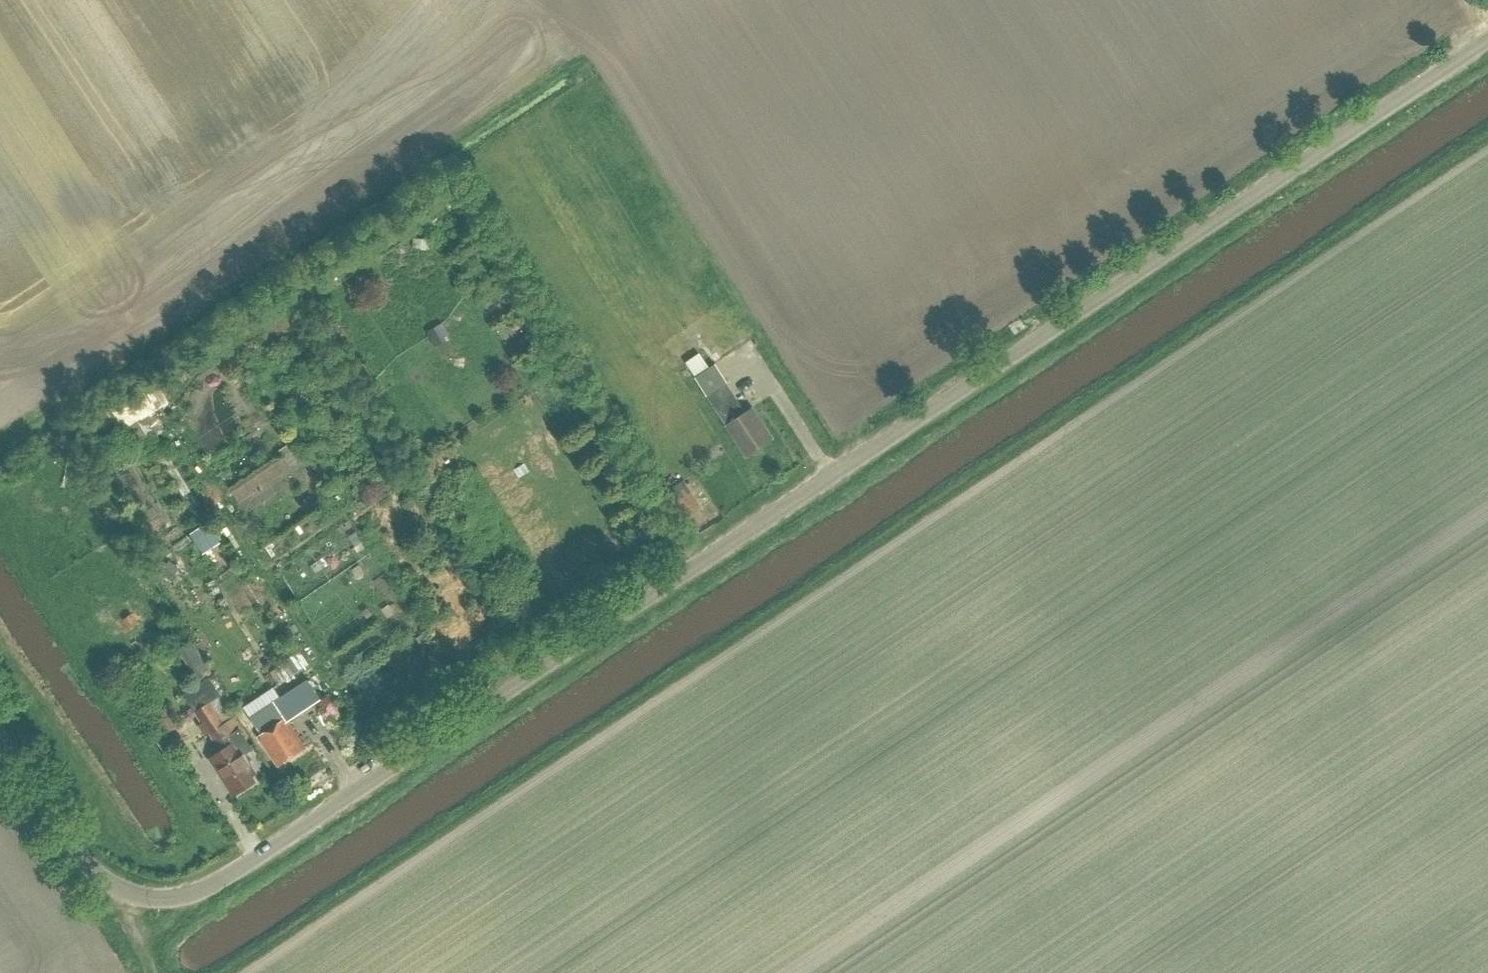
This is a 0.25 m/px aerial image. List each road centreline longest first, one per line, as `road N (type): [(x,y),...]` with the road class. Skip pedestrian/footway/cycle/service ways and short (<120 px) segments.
road 1 (unclassified): [(0,736),(90,866),(140,897),(189,894),(1487,38)]

